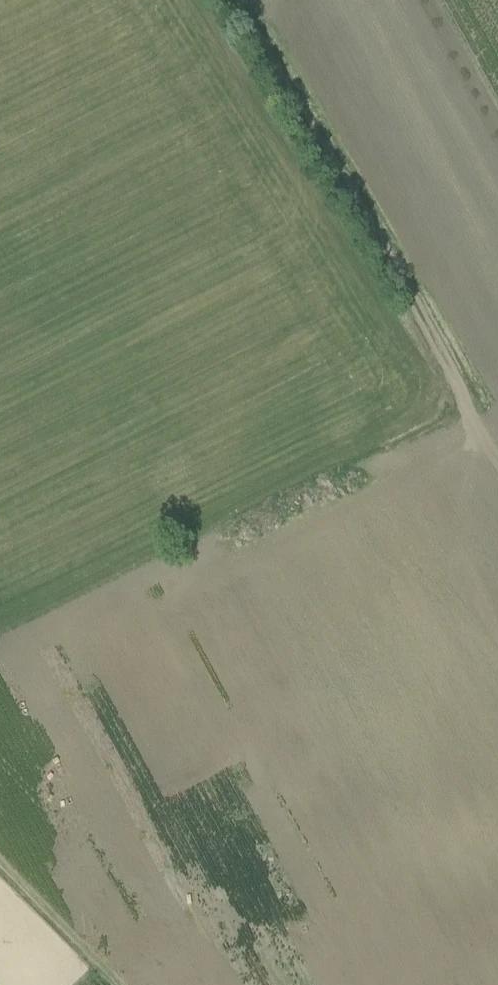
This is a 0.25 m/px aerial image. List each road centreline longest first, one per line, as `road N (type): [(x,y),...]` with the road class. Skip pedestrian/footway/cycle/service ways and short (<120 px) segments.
road 1 (track): [(497,611),(417,452),(471,412),(225,0)]

